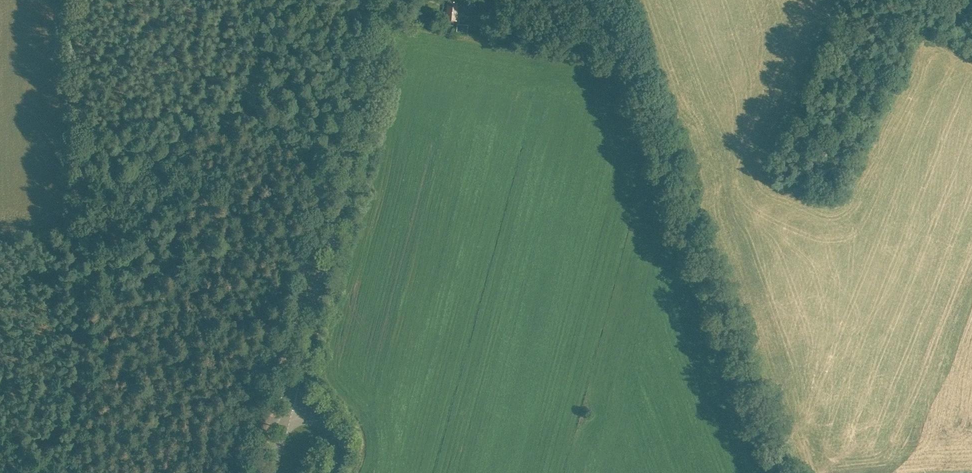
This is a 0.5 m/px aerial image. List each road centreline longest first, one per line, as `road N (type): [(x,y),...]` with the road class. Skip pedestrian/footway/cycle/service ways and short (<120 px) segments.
road 1 (unknown): [(615,0),(787,472)]
road 2 (tertiary): [(287,408),(383,0)]
road 3 (track): [(61,0),(65,160)]

